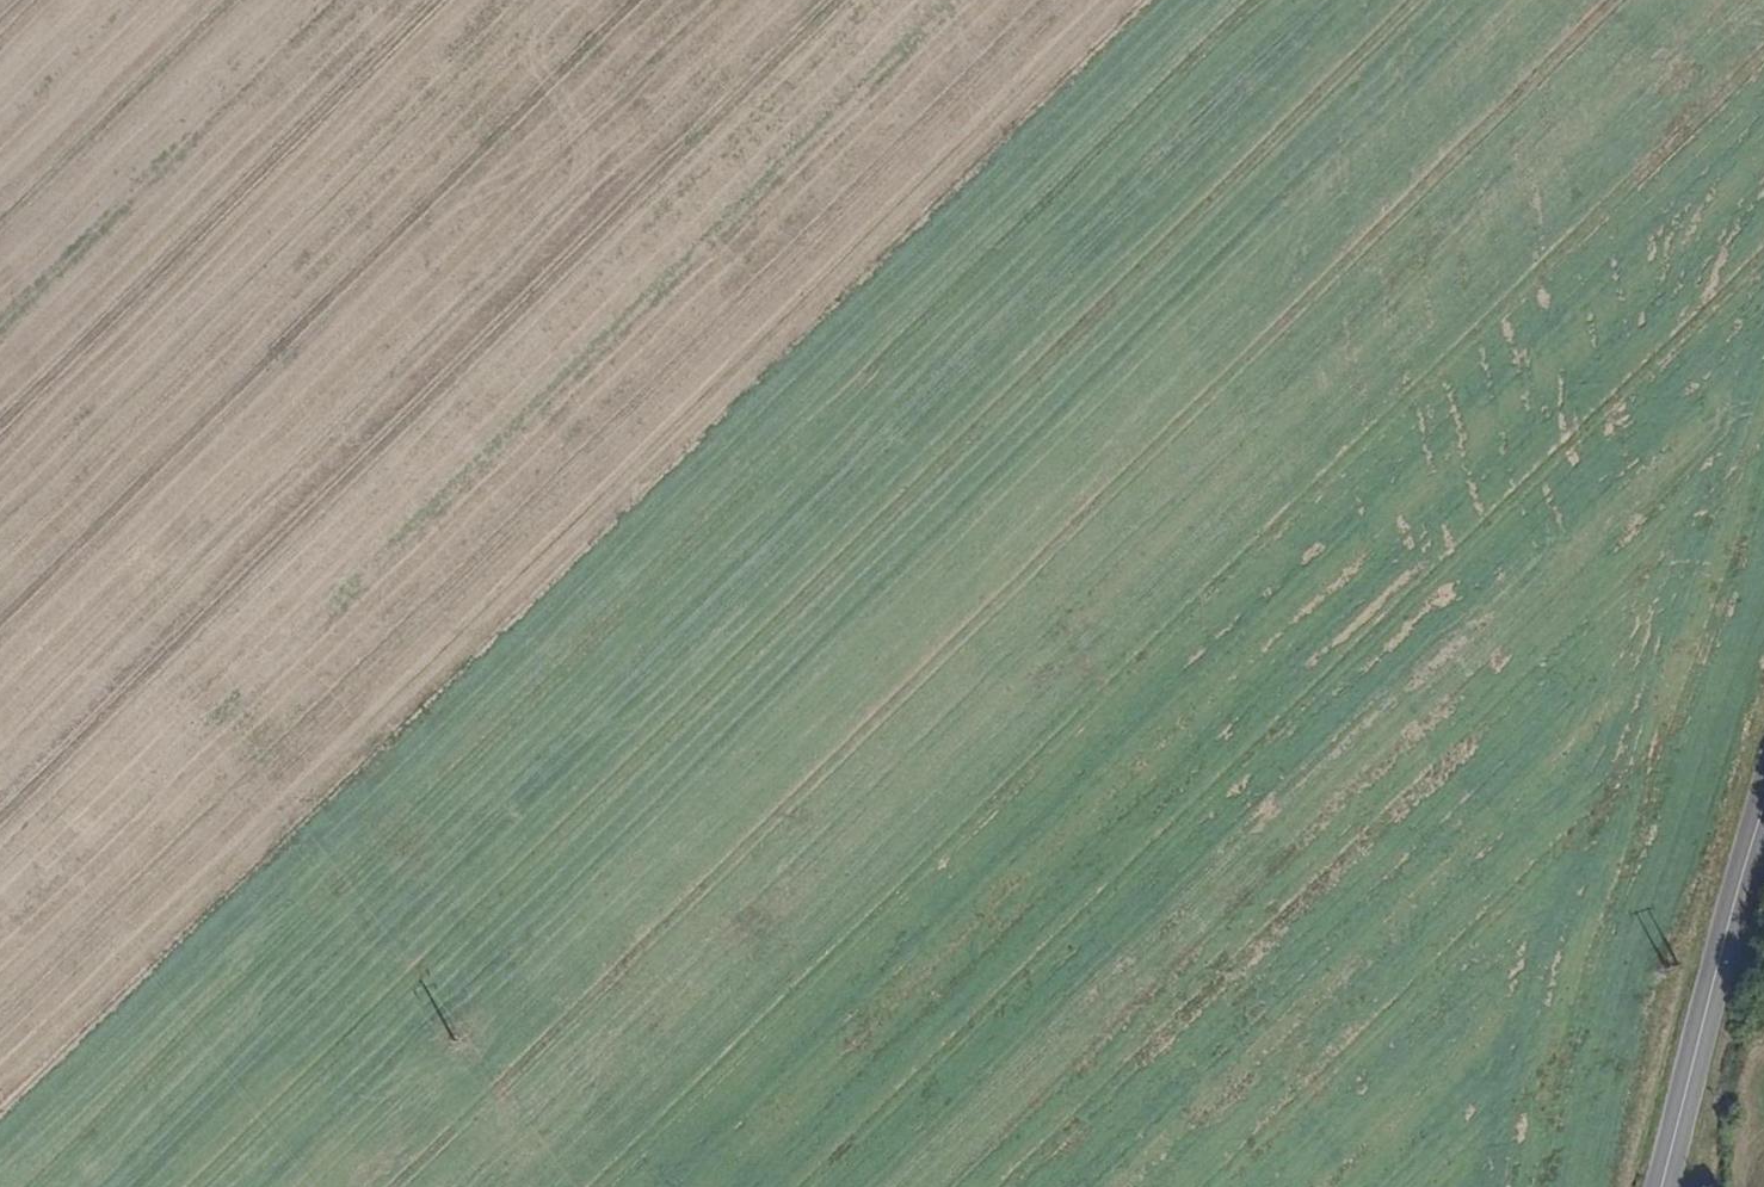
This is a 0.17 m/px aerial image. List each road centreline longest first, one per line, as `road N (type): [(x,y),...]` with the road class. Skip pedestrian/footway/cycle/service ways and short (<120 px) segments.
road 1 (secondary): [(1665,1186),(1763,817)]

